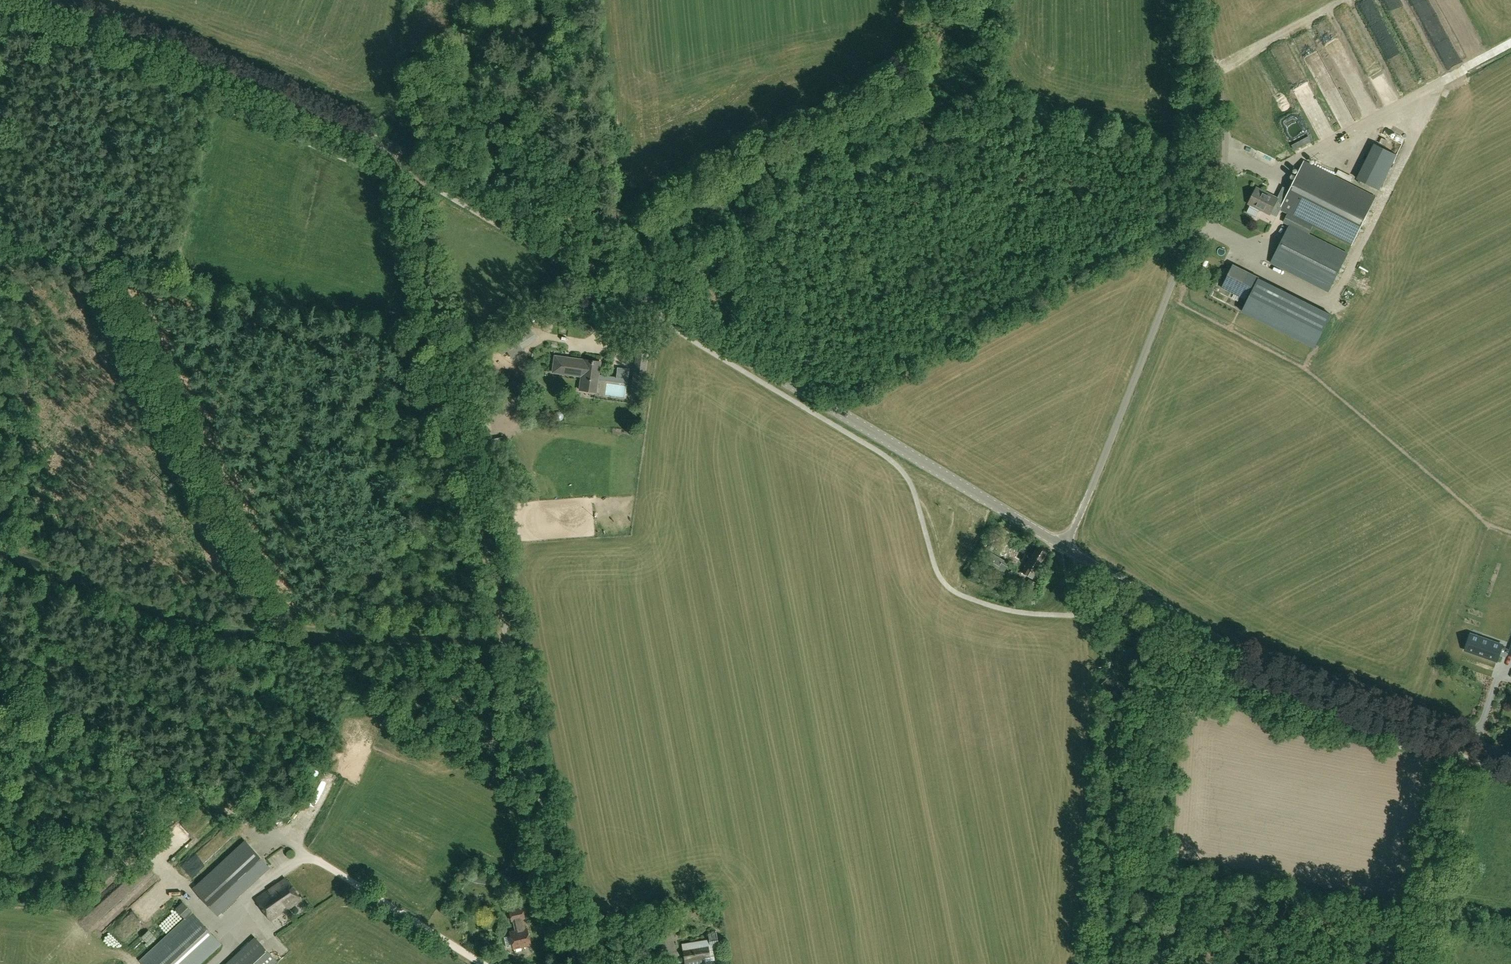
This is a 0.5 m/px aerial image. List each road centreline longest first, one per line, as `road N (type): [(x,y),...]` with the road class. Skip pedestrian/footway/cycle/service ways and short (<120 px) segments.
road 1 (unclassified): [(578,963),(406,152)]
road 2 (tertiary): [(406,152),(1067,547)]
road 3 (unclassified): [(1067,547),(1168,294),(1232,182),(1199,0)]
road 4 (tertiary): [(1067,547),(1263,662),(1510,757)]
road 5 (tertiary): [(41,1),(406,152)]
road 6 (track): [(1480,763),(1430,963)]

